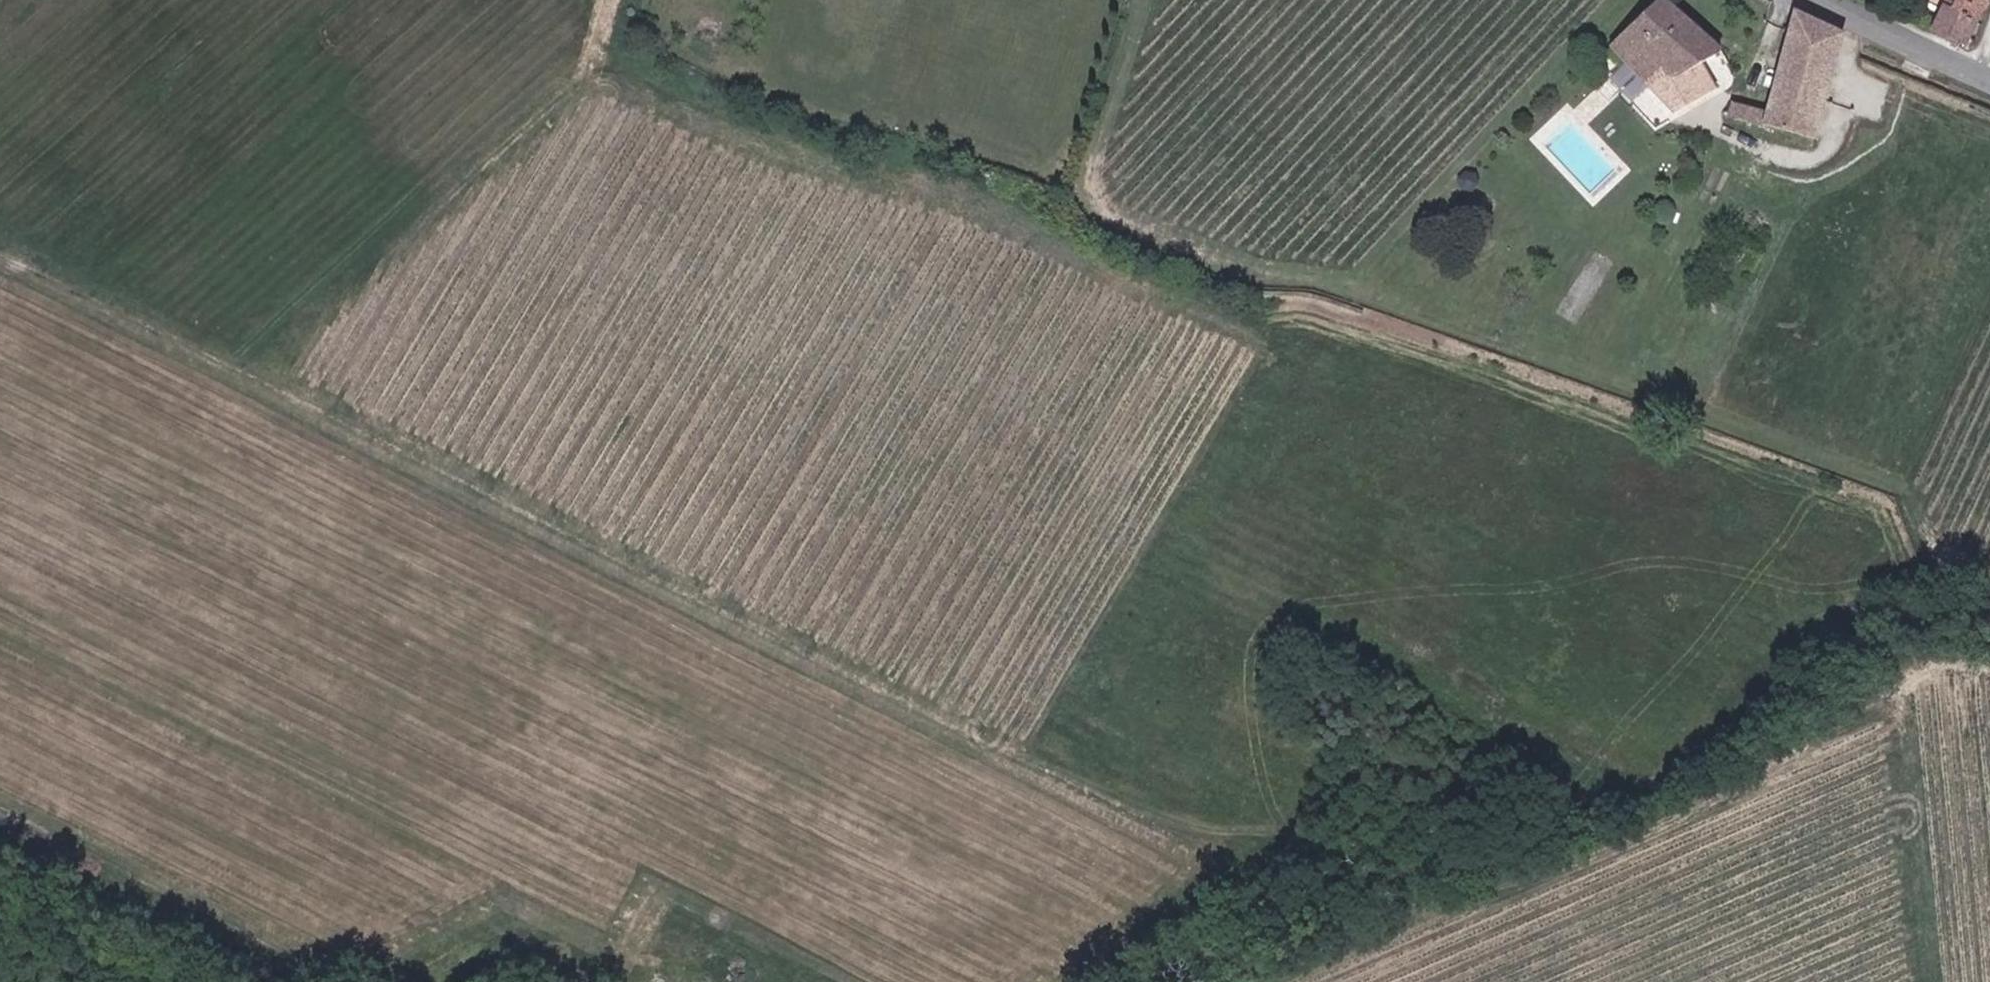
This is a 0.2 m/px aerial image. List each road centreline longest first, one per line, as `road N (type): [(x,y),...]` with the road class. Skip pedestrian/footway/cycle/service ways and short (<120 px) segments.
road 1 (track): [(1217,981),(1245,958),(1434,870),(1660,783),(1892,628),(1956,616),(1989,620)]
road 2 (unclassified): [(1825,0),(1989,76)]

